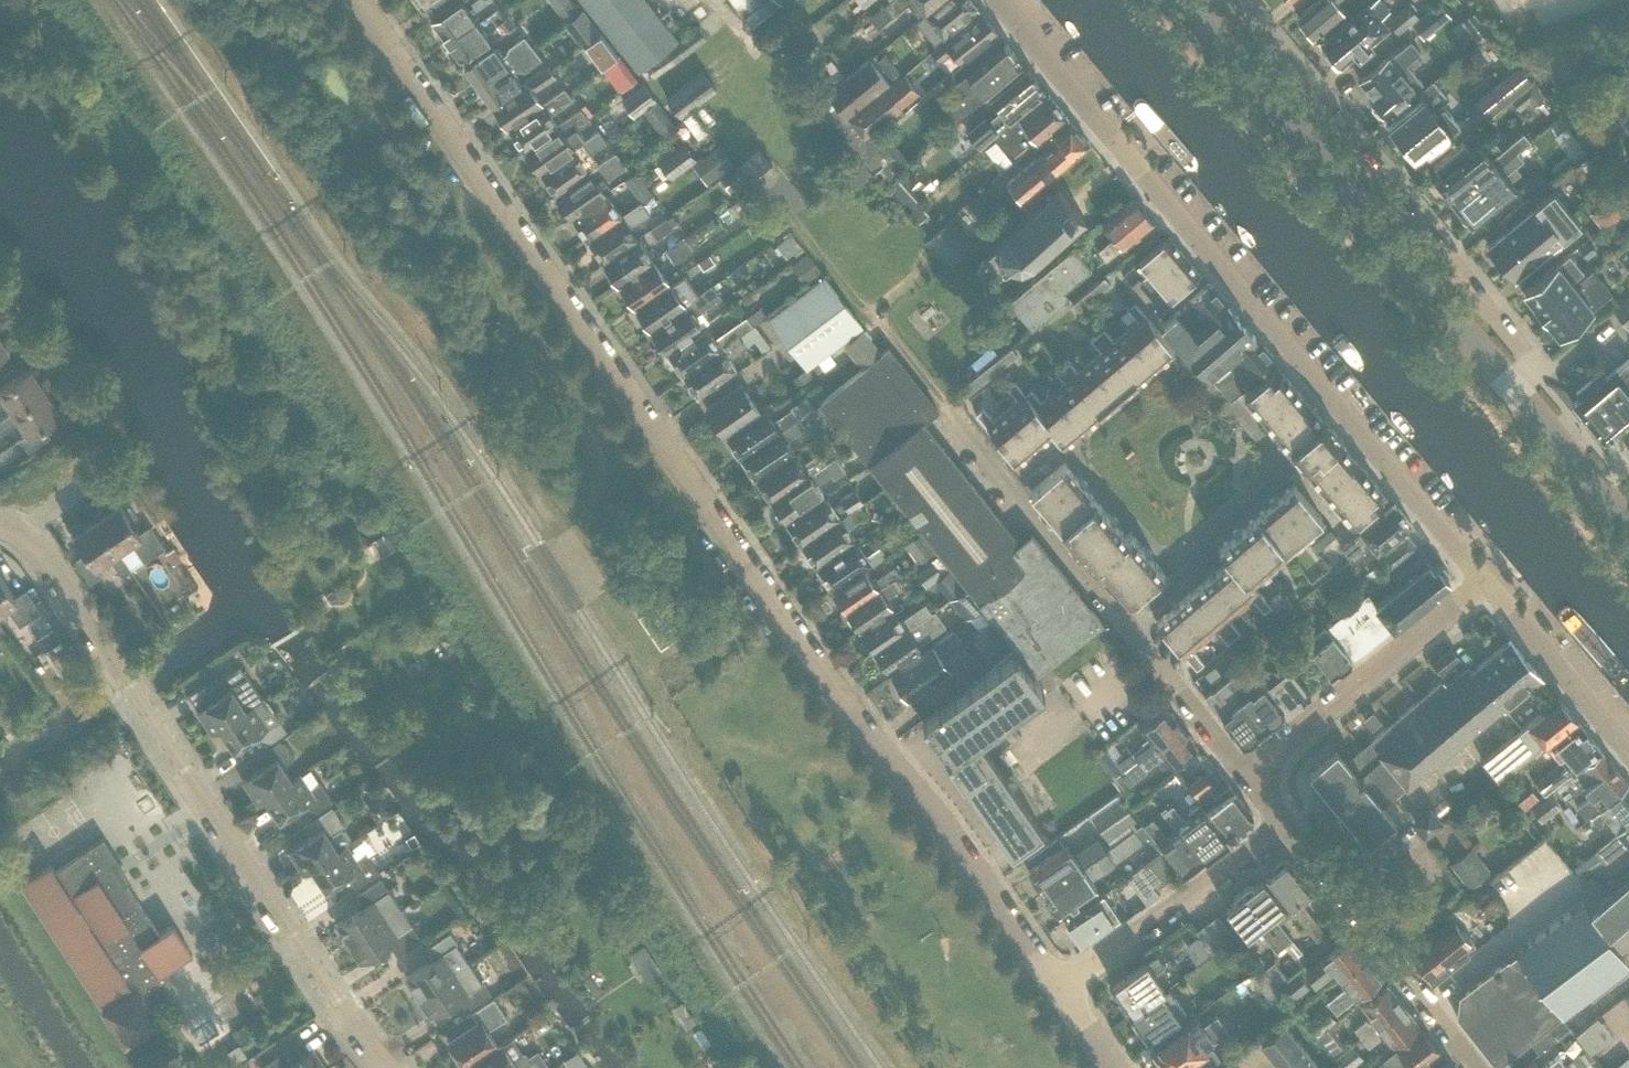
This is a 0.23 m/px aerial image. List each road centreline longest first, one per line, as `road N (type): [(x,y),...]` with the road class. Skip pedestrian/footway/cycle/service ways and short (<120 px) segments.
road 1 (residential): [(1058,992),(820,671),(352,0)]
road 2 (residential): [(1487,580),(997,0)]
road 3 (residential): [(19,533),(129,681),(387,1067)]
road 4 (residential): [(1512,388),(1534,370),(1228,0)]
road 5 (tertiary): [(1512,388),(1188,0)]
road 6 (residential): [(1250,779),(939,399)]
road 7 (track): [(761,58),(789,106),(797,223),(939,399)]
road 8 (track): [(482,188),(470,204),(470,233),(481,267),(597,464),(591,504),(574,534)]
road 9 (residential): [(1474,1067),(1276,829)]
road 10 (residential): [(1250,779),(1487,580)]
road 11 (residential): [(1058,992),(1276,829)]
road 12 (residential): [(1628,748),(1487,580)]
road 13 (tertiary): [(1628,529),(1512,388)]

